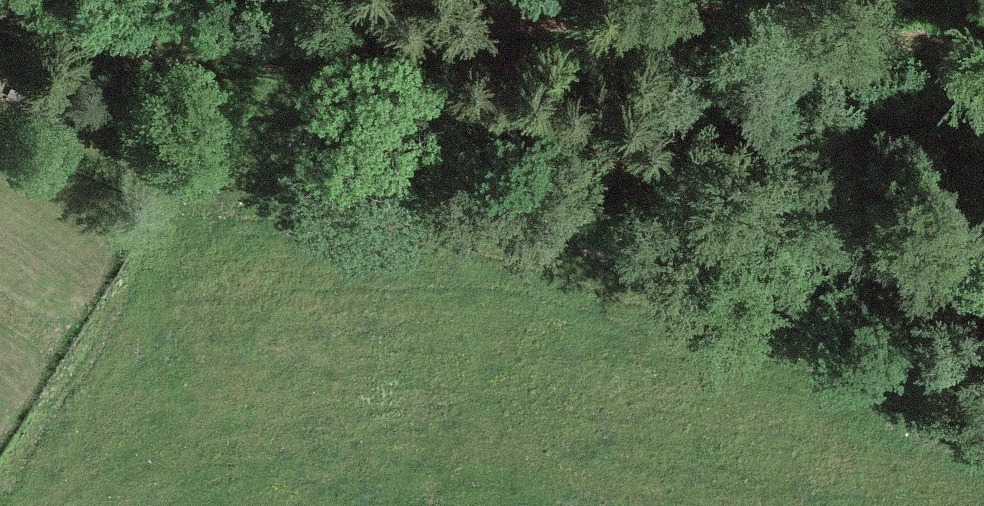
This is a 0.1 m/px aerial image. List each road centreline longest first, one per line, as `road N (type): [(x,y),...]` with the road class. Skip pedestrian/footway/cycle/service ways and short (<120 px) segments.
road 1 (track): [(983,376),(364,89),(0,6)]
road 2 (track): [(983,105),(190,43)]

